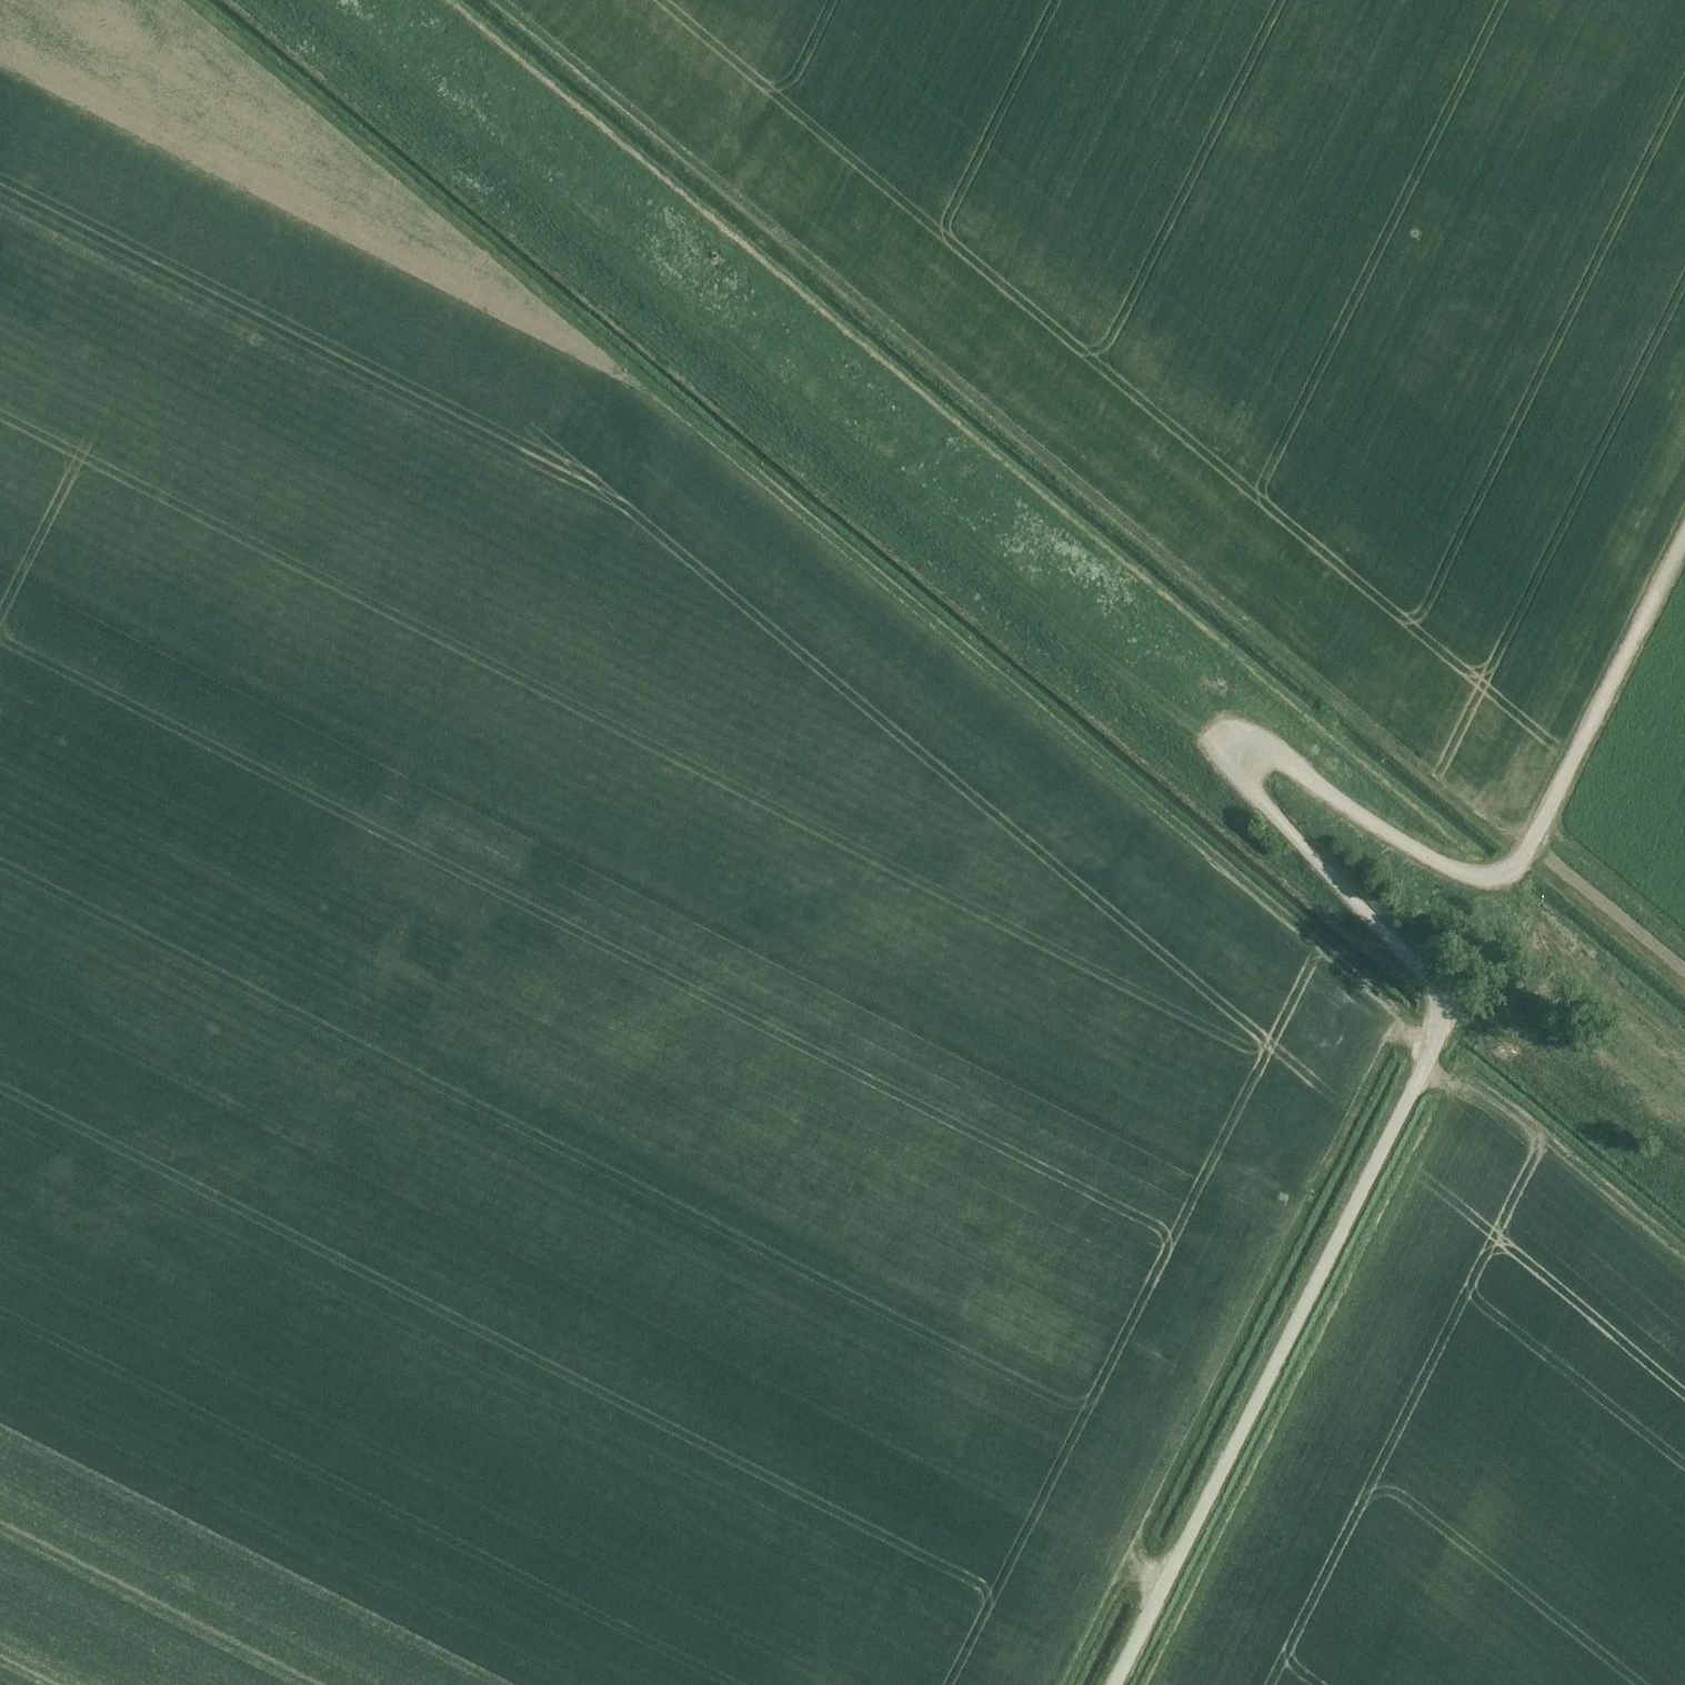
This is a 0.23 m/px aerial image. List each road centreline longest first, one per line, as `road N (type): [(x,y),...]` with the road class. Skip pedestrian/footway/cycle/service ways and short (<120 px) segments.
road 1 (unclassified): [(1112,1684),(1444,1030),(1432,981),(1236,774),(1228,746),(1250,739),(1384,832),(1449,864),(1478,876),(1512,871),(1684,535)]
road 2 (track): [(1512,871),(1684,1061)]

